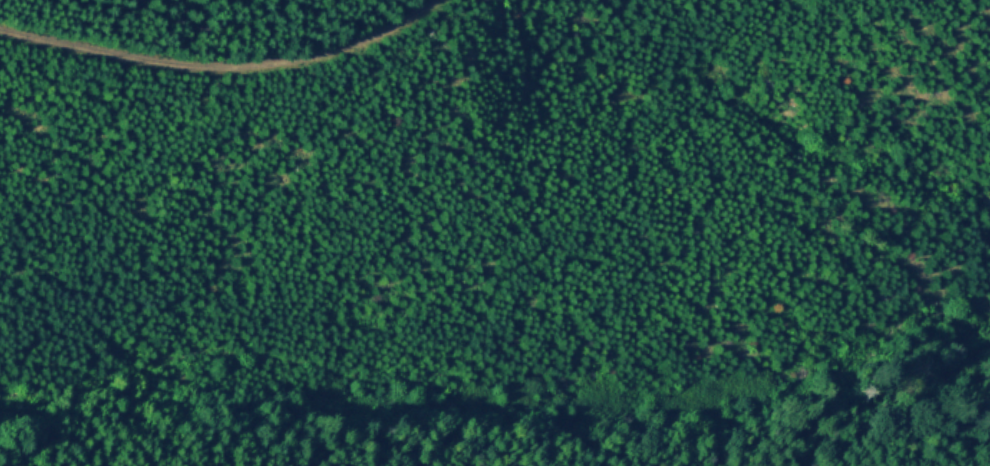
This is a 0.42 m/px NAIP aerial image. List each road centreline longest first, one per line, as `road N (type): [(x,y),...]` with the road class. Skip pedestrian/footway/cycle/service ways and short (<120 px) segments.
road 1 (track): [(0,33),(219,70),(346,49),(434,0)]

